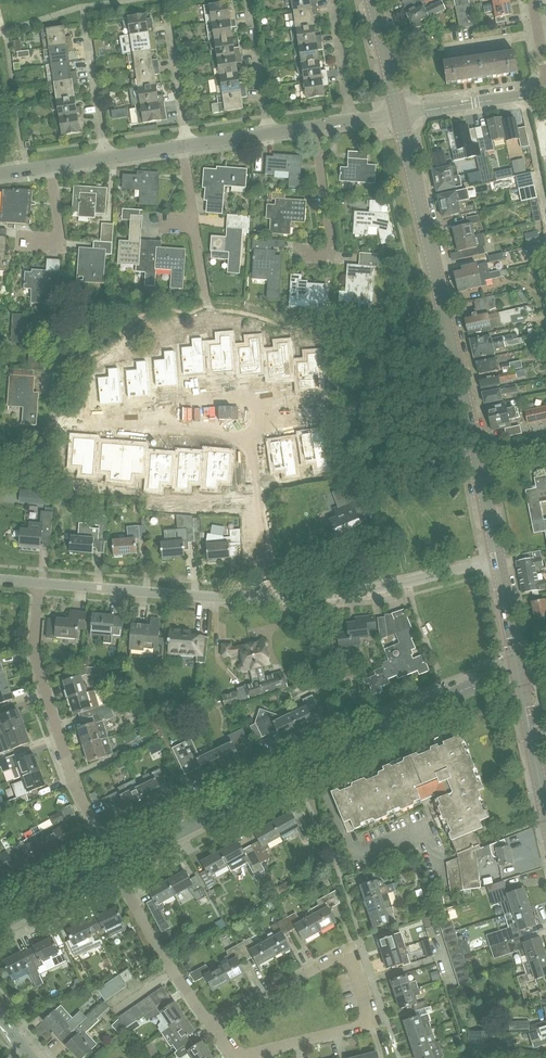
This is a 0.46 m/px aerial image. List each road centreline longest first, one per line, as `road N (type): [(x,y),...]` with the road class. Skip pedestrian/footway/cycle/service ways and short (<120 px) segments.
road 1 (secondary): [(497,561),(399,114)]
road 2 (tertiary): [(113,864),(447,697),(519,671)]
road 3 (residential): [(113,864),(66,759),(38,665),(41,583)]
road 4 (residential): [(248,432),(312,408),(226,390),(138,419)]
road 5 (unclassified): [(213,1027),(241,1057),(362,1028),(370,1015),(352,960)]
road 6 (residential): [(266,599),(378,590),(497,561)]
road 7 (residential): [(266,599),(41,583)]
road 8 (unclassified): [(213,1027),(172,972),(113,864)]
road 9 (residential): [(222,329),(207,298),(184,146)]
road 10 (residential): [(266,599),(268,552),(248,432)]
road 11 (unclassified): [(213,1027),(339,959),(352,960)]
road 12 (residential): [(305,260),(324,255),(333,240),(316,127)]
road 13 (unclassified): [(399,114),(545,92)]
road 14 (secondary): [(545,814),(519,671)]
road 15 (residential): [(184,146),(166,11)]
road 16 (residential): [(270,134),(248,0)]
road 17 (residential): [(105,158),(84,24)]
road 18 (tertiary): [(0,925),(113,864)]
road 19 (residential): [(351,122),(331,0)]
road 20 (residential): [(54,166),(64,246),(23,246)]

